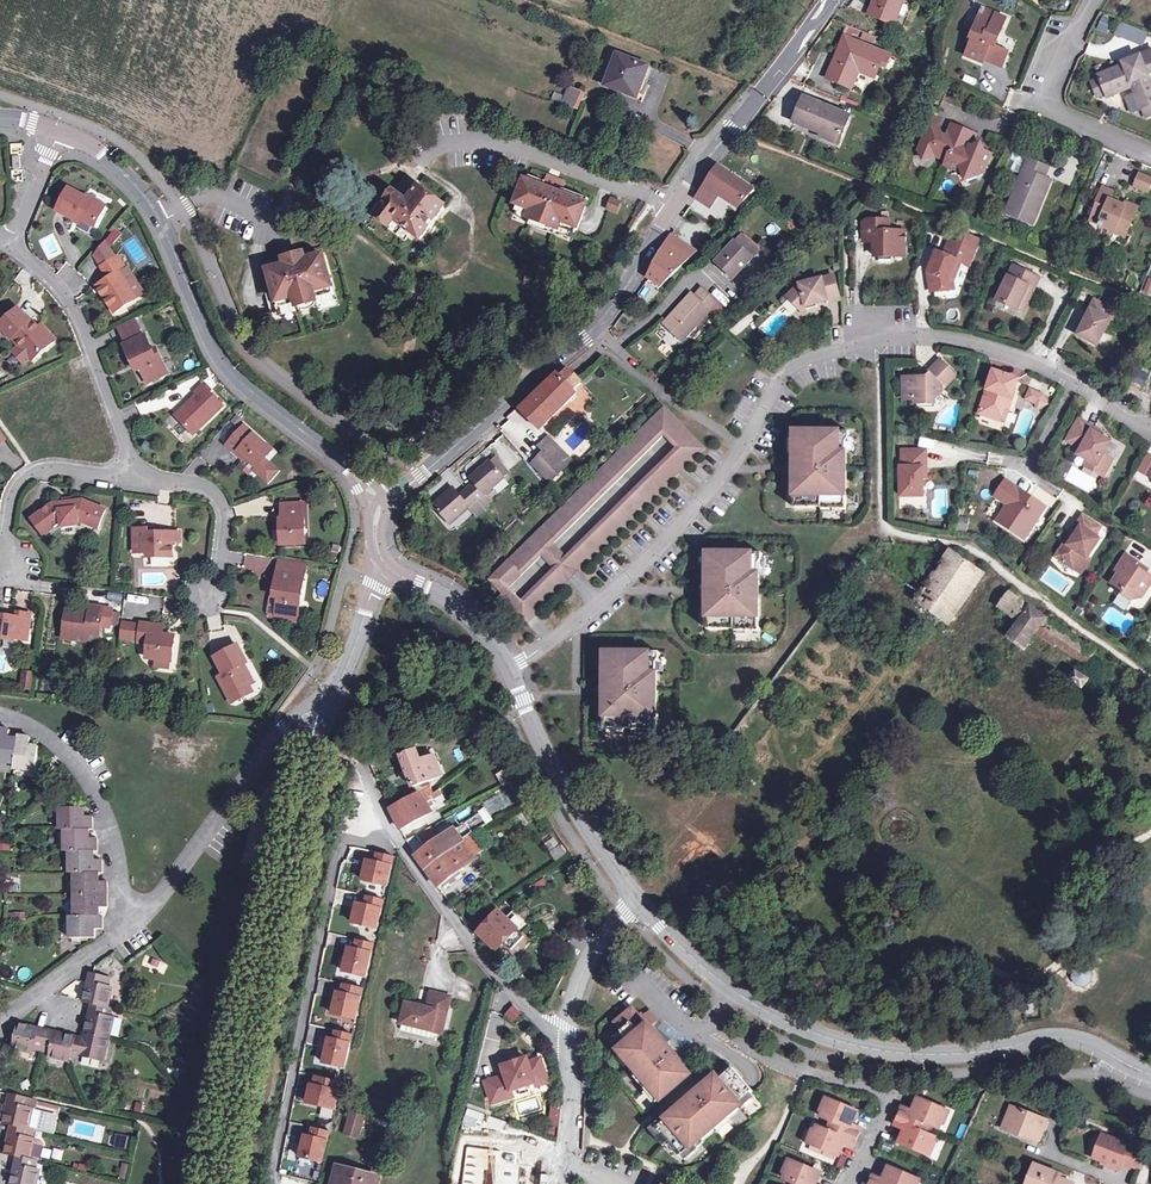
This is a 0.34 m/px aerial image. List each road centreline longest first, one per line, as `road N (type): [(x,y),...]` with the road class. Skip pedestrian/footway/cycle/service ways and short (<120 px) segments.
road 1 (residential): [(506,667),(623,585),(727,469),(776,384),(799,360),(869,340),(972,343),(1074,382),(1150,427)]
road 2 (tertiary): [(832,0),(596,328),(381,508)]
road 3 (unclassified): [(1150,1075),(1064,1038),(939,1055),(814,1033),(733,988),(635,895)]
road 4 (unclassified): [(58,134),(91,147),(148,196),(221,361),(347,466),(381,508)]
road 5 (tertiary): [(334,708),(219,1183)]
road 6 (residential): [(277,1183),(272,1171),(344,834),(394,833)]
road 7 (residential): [(334,708),(298,715),(273,740),(134,923)]
road 8 (unclassified): [(394,833),(451,919),(570,1049)]
road 9 (residential): [(11,242),(73,304),(135,477)]
road 10 (residential): [(134,923),(92,781),(59,744),(0,713)]
road 11 (unclassified): [(635,895),(559,786),(506,667)]
road 12 (residential): [(1150,153),(1035,101),(1067,24),(1092,0)]
road 13 (residential): [(135,477),(49,465),(28,472),(12,489),(6,535),(16,568)]
road 14 (residential): [(135,477),(212,489),(222,503),(227,525),(207,596)]
road 15 (residential): [(134,923),(0,1031)]
road 16 (unclassified): [(635,895),(576,988),(570,1049)]
road 17 (unclassified): [(506,667),(467,617),(384,563)]
road 18 (tertiary): [(384,563),(334,708)]
road 19 (unclassified): [(570,1049),(568,1155),(557,1183)]

